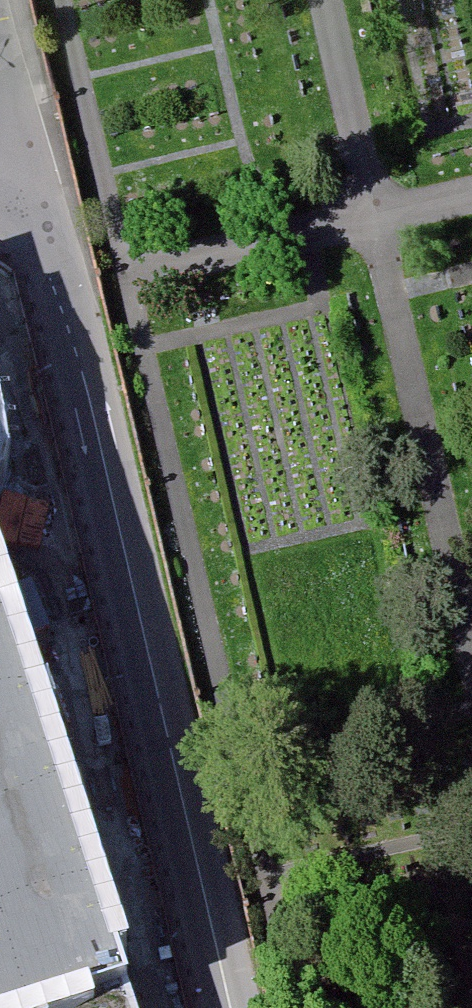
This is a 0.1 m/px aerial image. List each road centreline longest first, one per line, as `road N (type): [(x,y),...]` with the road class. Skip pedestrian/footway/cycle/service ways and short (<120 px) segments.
road 1 (residential): [(230,1007),(74,345),(32,208)]
road 2 (track): [(325,1007),(294,984),(242,771)]

